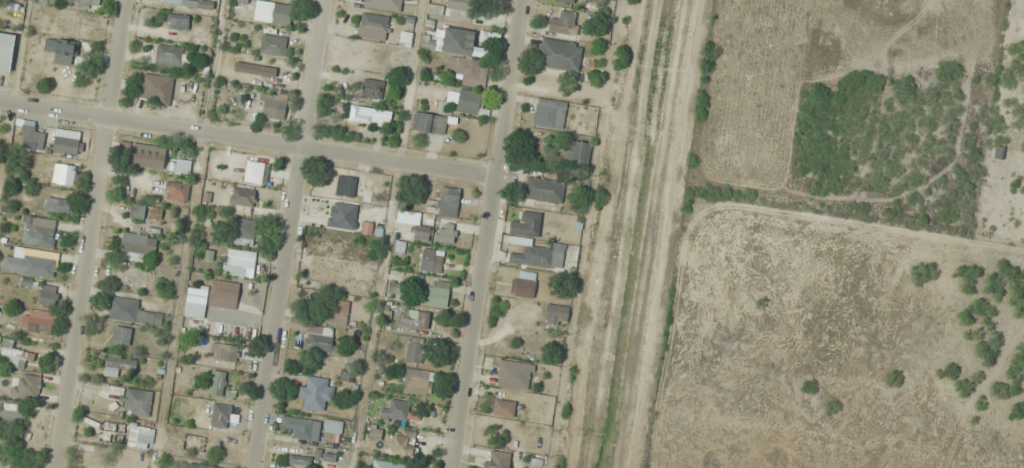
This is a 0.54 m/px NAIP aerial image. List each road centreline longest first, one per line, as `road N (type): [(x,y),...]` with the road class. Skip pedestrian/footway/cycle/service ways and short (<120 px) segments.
road 1 (residential): [(0,103),(495,177)]
road 2 (residential): [(324,0),(254,467)]
road 3 (residential): [(522,0),(454,467)]
road 4 (residential): [(127,0),(60,467)]

